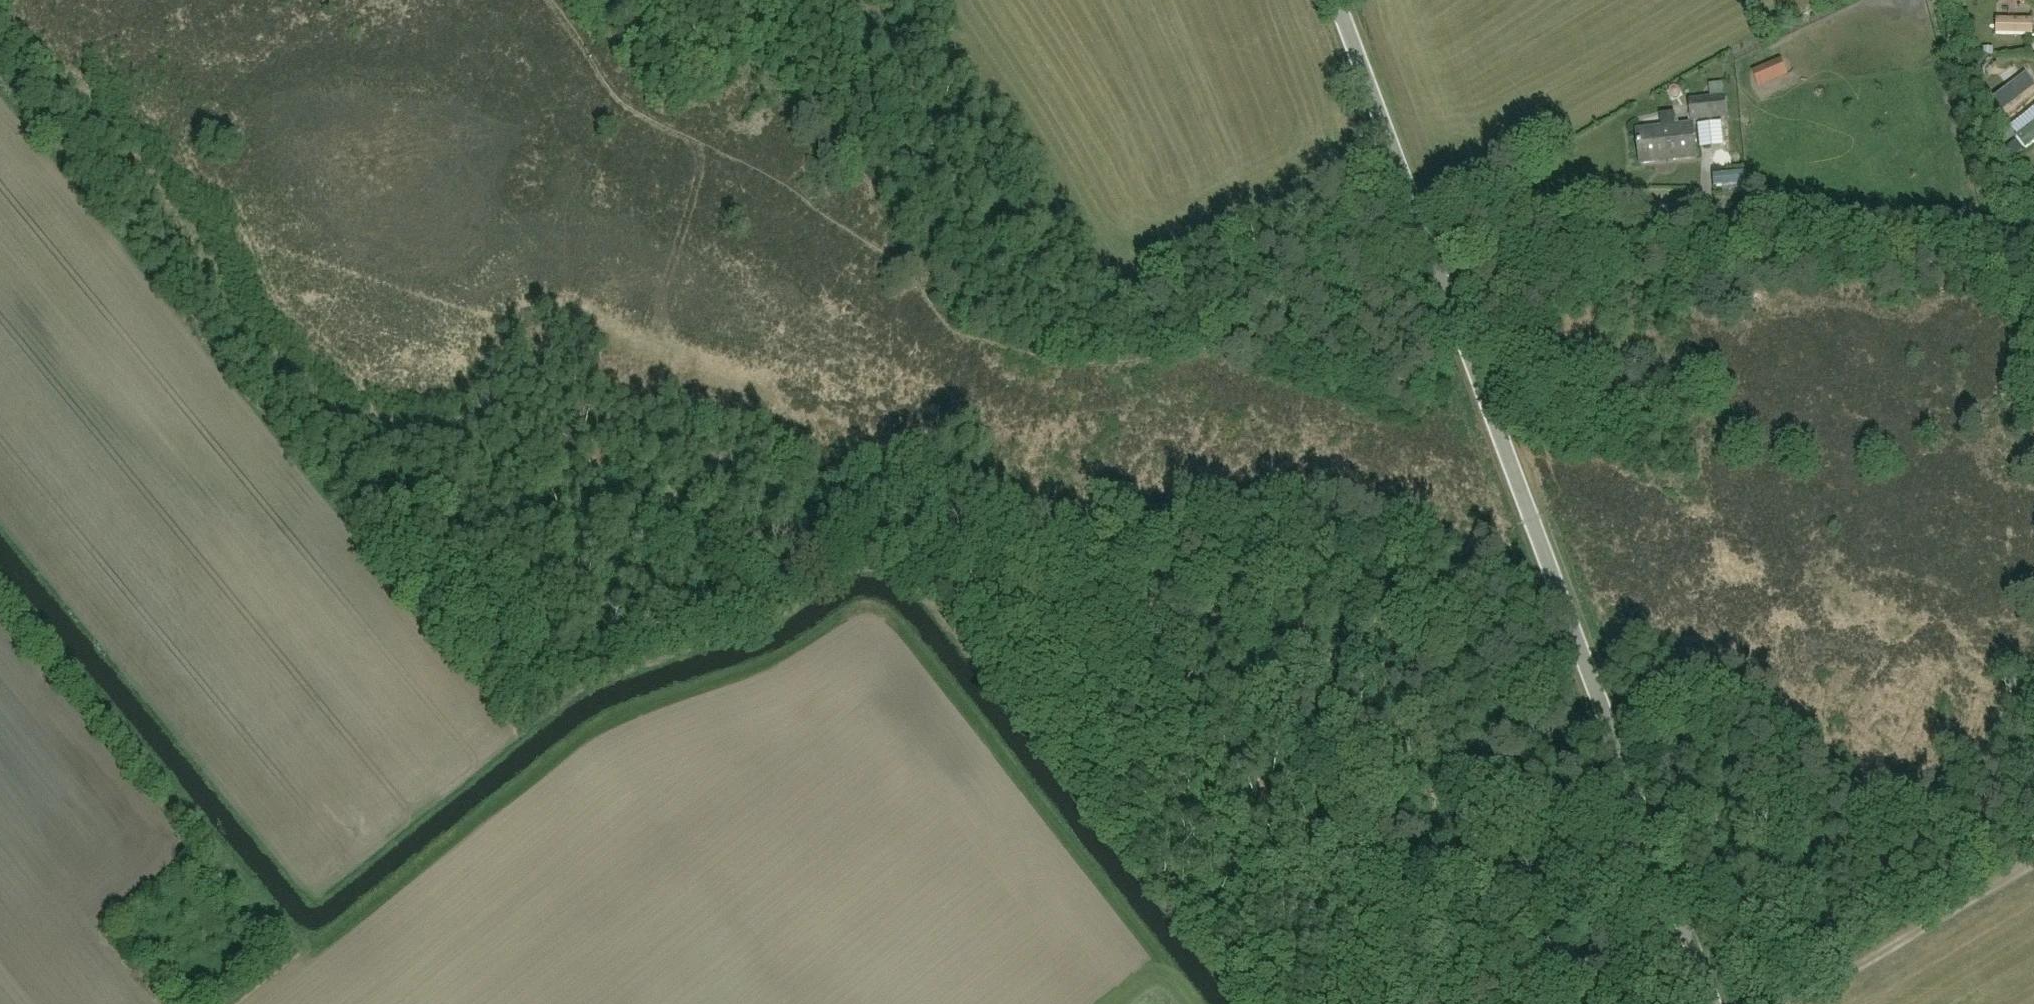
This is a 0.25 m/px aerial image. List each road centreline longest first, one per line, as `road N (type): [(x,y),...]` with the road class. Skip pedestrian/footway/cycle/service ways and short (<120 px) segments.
road 1 (unclassified): [(1712,1003),(1337,0)]
road 2 (track): [(1426,238),(1585,203),(1634,201),(2033,233)]
road 3 (track): [(1791,1003),(2033,862)]

